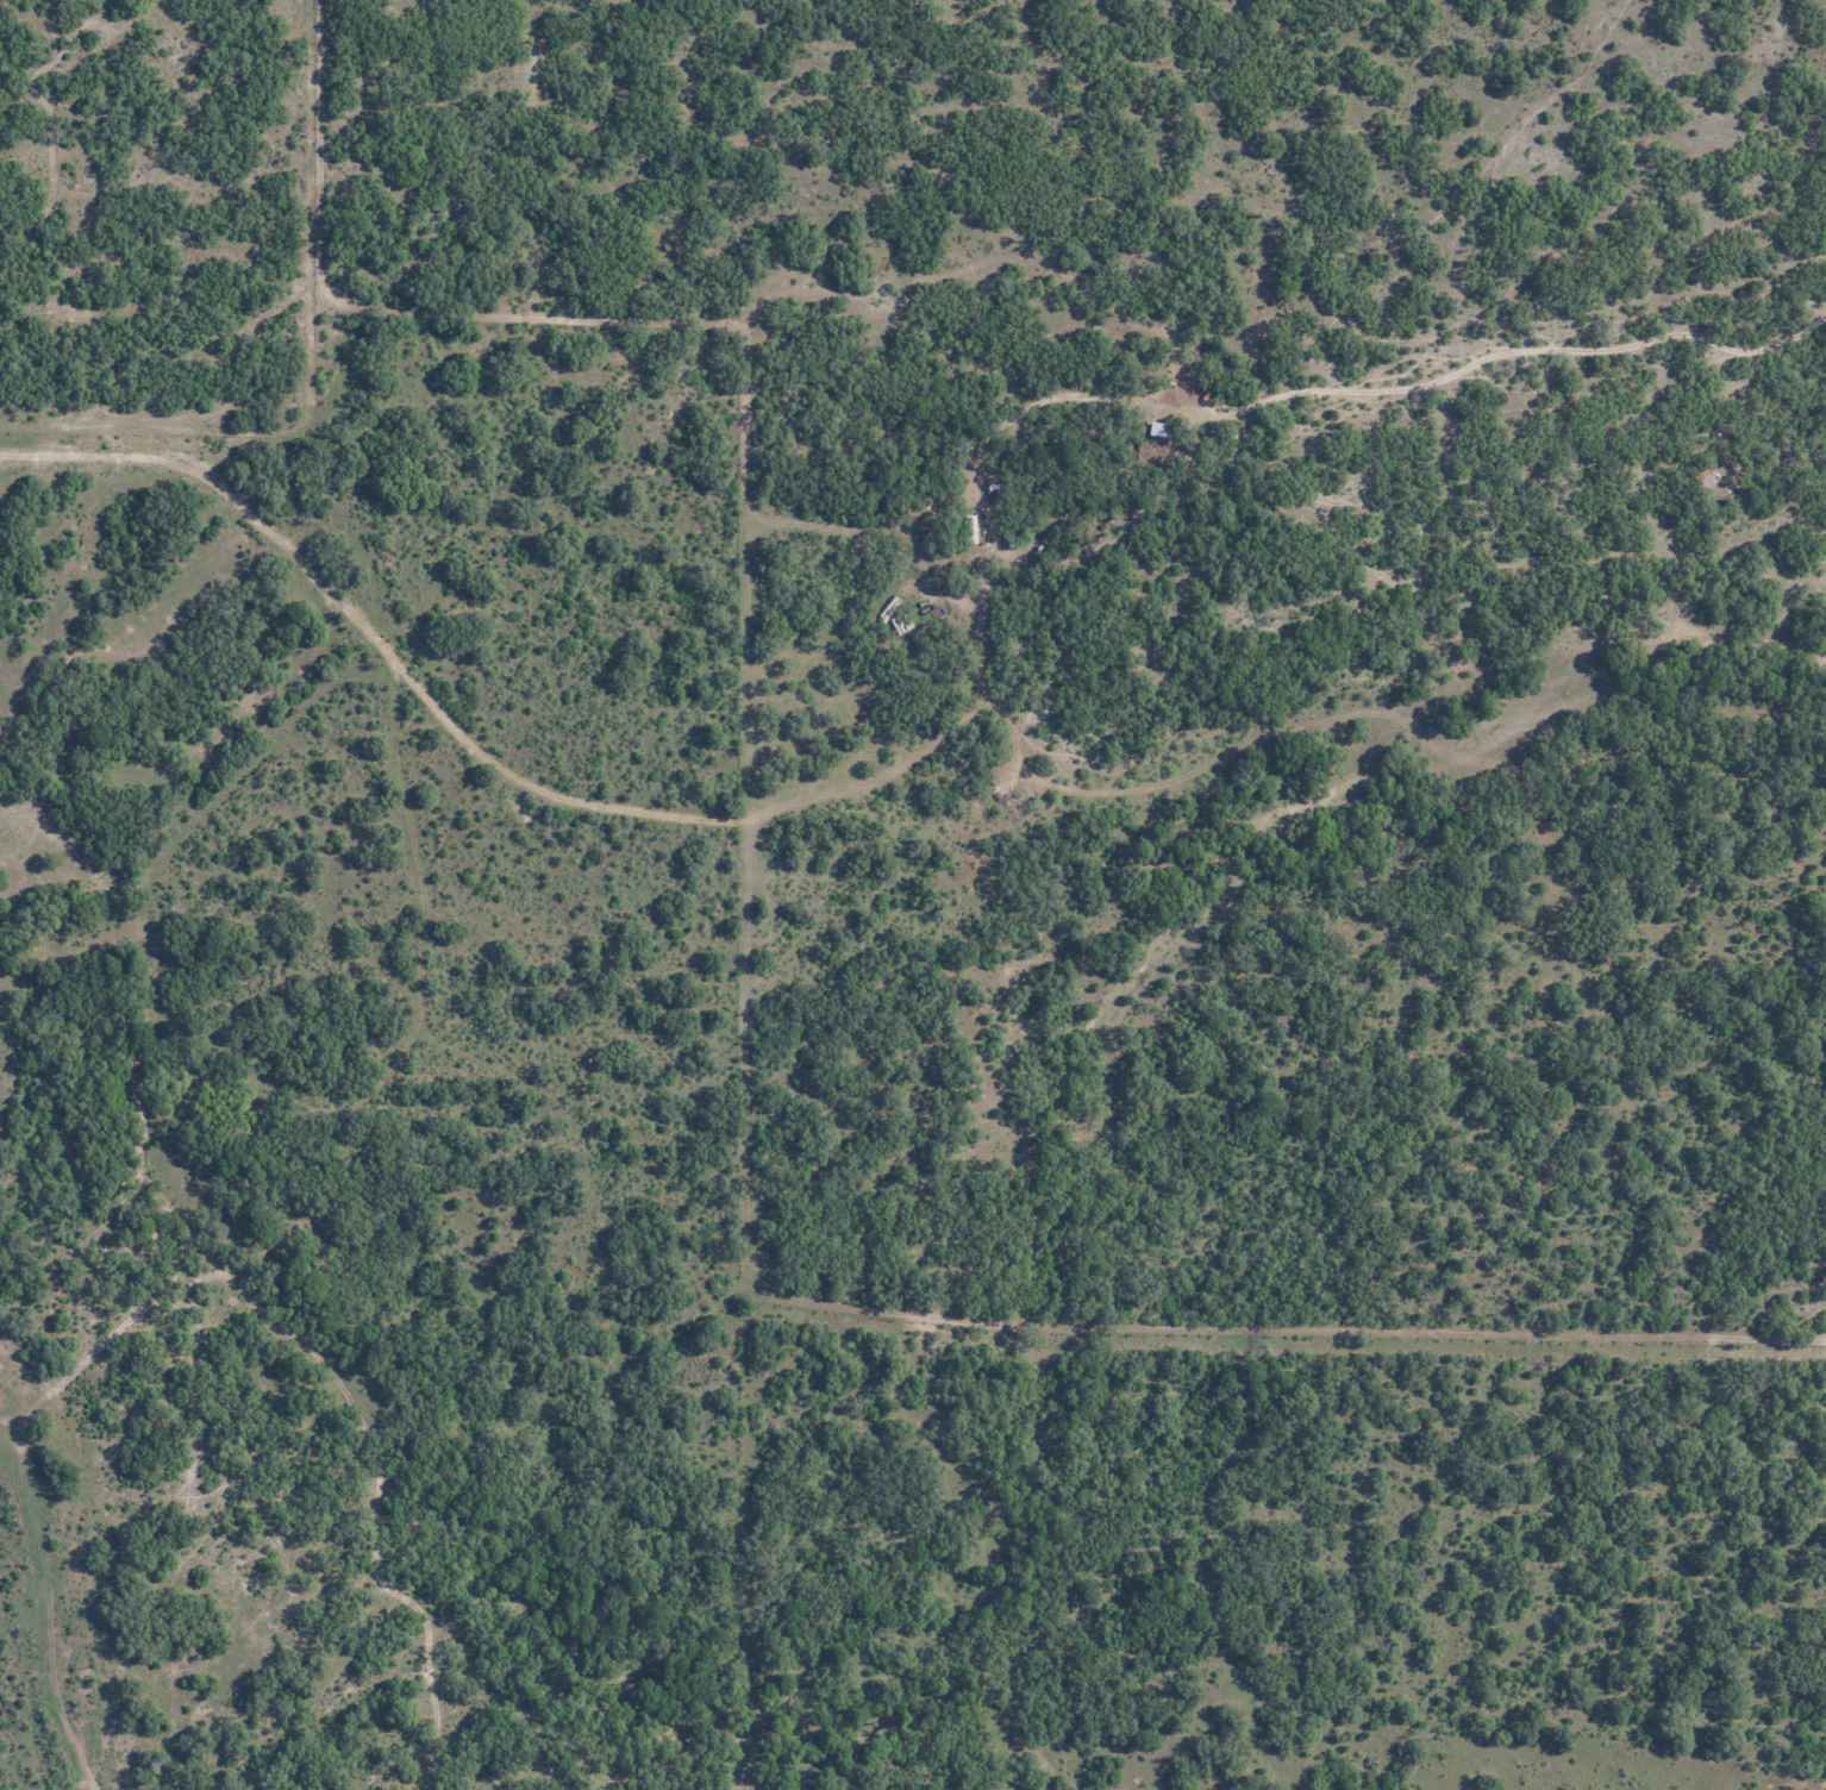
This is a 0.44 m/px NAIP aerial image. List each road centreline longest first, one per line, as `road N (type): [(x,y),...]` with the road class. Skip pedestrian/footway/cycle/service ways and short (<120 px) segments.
road 1 (residential): [(1738,426),(1702,374),(1580,345),(1334,392),(1125,403),(705,309),(564,211),(477,205),(243,333),(144,480),(0,481)]

